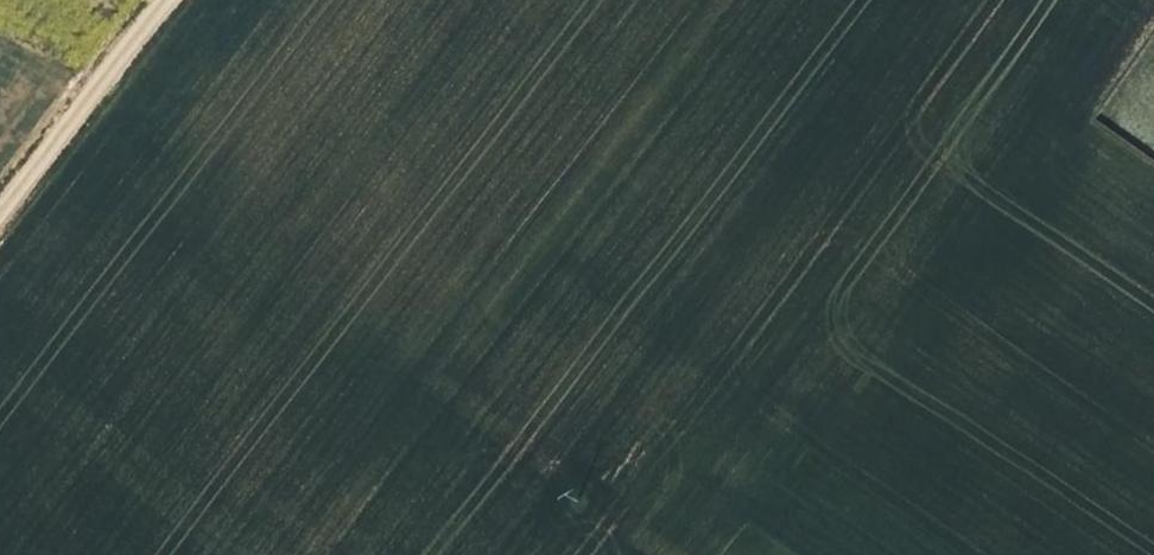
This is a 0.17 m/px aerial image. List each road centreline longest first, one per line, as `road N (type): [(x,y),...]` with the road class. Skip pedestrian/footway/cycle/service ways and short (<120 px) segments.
road 1 (track): [(171,0),(0,219)]

